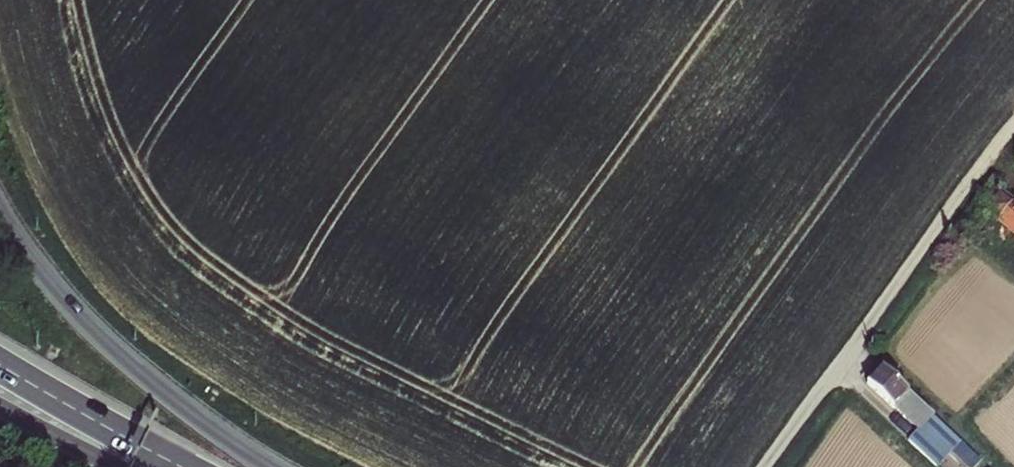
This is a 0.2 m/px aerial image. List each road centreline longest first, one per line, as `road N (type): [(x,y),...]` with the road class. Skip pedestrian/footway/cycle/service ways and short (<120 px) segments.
road 1 (track): [(769,466),(1013,126)]
road 2 (motorway): [(260,466),(74,314),(0,217)]
road 3 (trunk): [(179,466),(0,366)]
road 4 (trunk): [(115,466),(0,406)]

